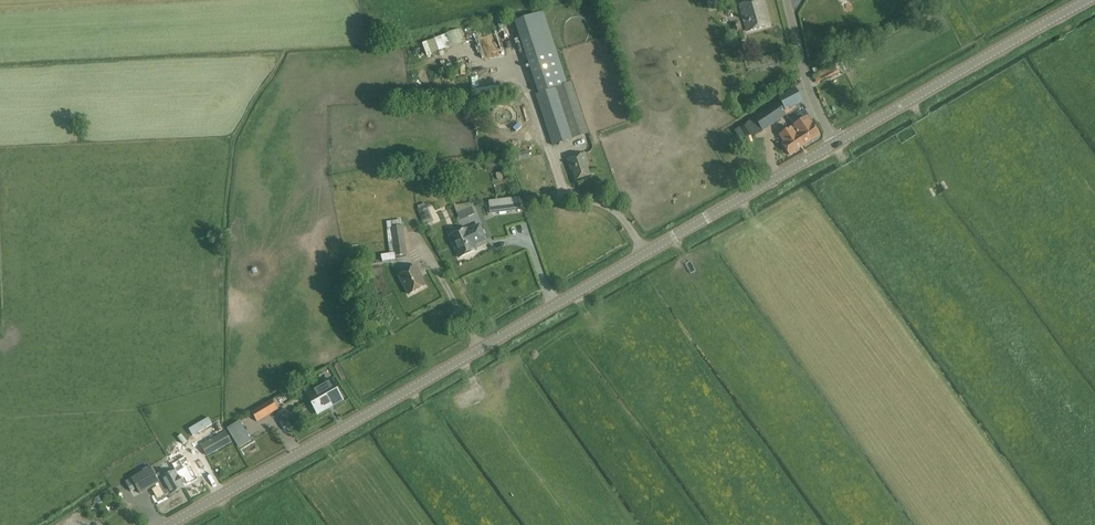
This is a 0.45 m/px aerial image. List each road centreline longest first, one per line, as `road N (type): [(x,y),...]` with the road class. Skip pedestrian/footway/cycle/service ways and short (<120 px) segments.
road 1 (tertiary): [(176,524),(833,147)]
road 2 (tertiary): [(833,147),(1094,1)]
road 3 (unclassified): [(833,147),(806,85),(787,0)]

